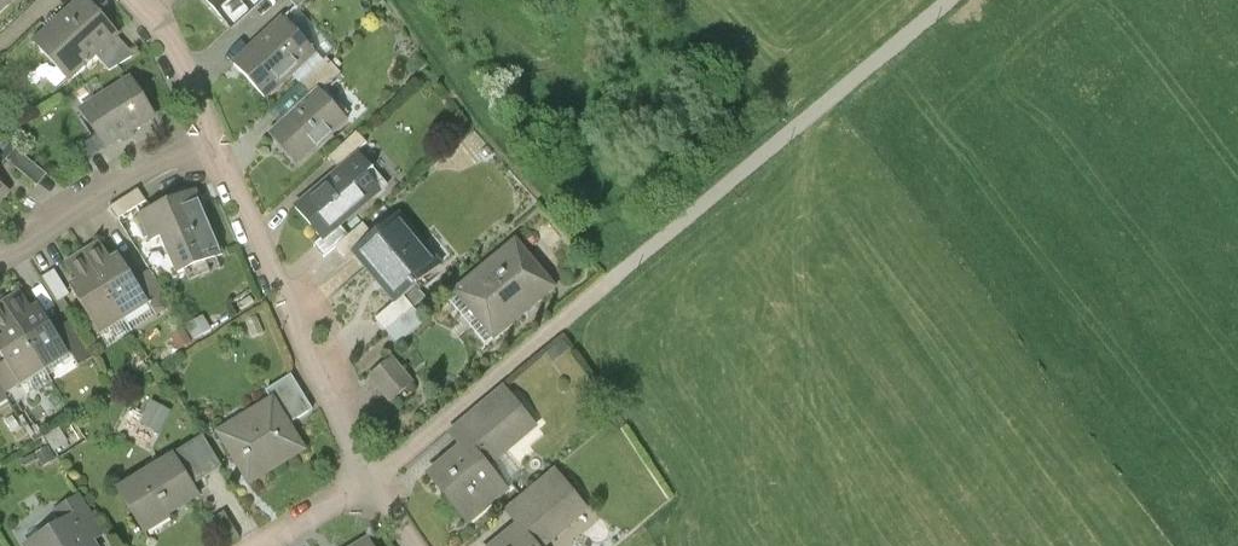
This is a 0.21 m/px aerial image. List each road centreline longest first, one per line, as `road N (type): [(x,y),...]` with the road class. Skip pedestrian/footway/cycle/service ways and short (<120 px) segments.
road 1 (track): [(950,0),(366,482)]
road 2 (residential): [(209,136),(366,482)]
road 3 (residential): [(209,136),(107,188),(0,264)]
road 4 (residential): [(131,0),(159,32),(209,136)]
road 5 (residential): [(366,482),(261,545)]

